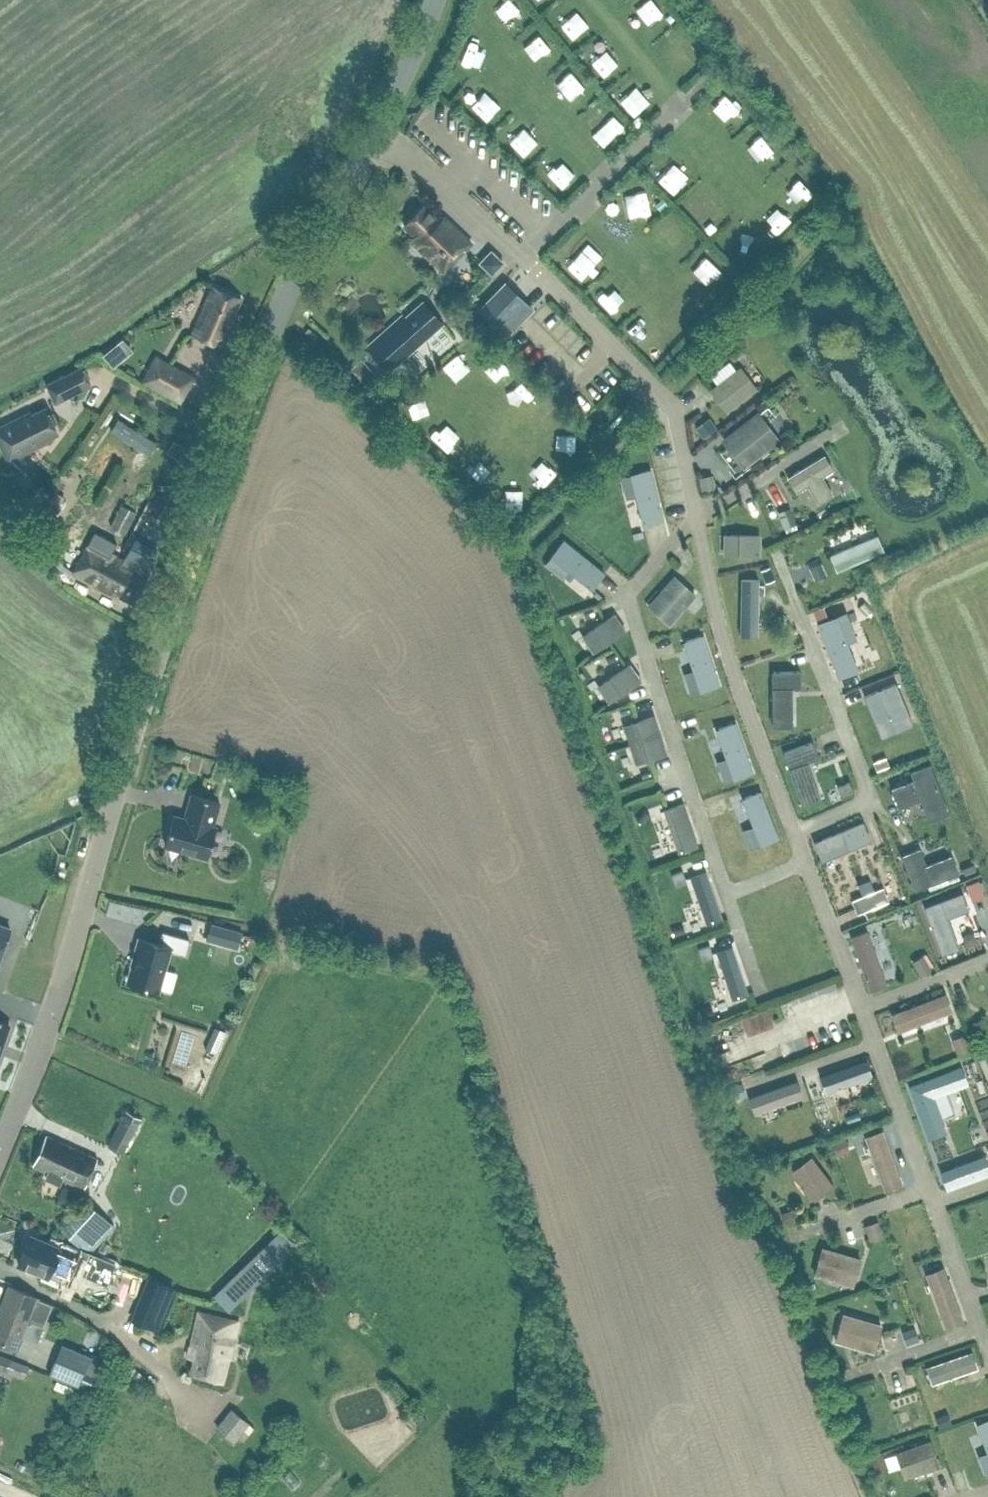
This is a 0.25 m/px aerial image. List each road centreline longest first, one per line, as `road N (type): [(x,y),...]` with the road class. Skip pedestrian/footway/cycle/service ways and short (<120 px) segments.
road 1 (tertiary): [(0,1147),(53,1013),(118,779),(251,376),(435,0)]

